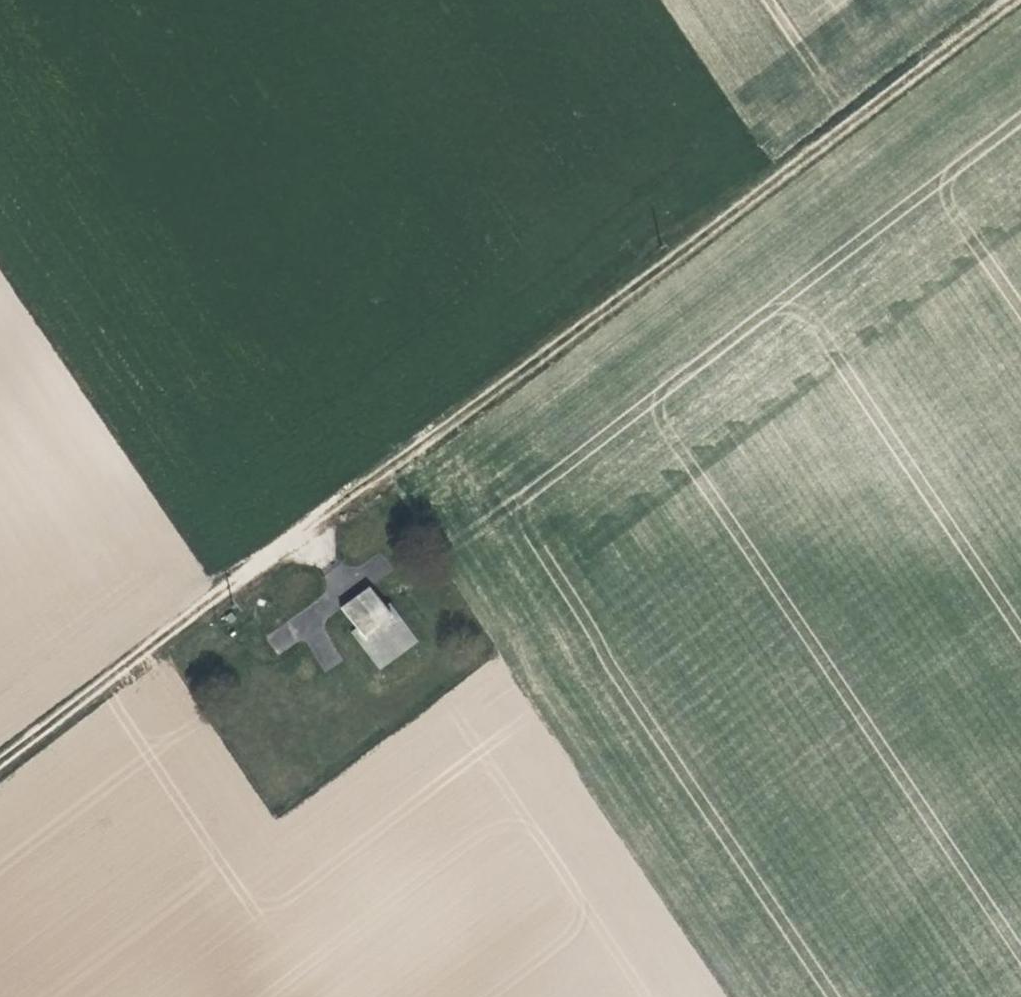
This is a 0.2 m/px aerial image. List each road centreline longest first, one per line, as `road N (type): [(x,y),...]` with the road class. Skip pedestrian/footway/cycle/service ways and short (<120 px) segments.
road 1 (track): [(1020,0),(418,454)]
road 2 (track): [(0,764),(418,454)]

